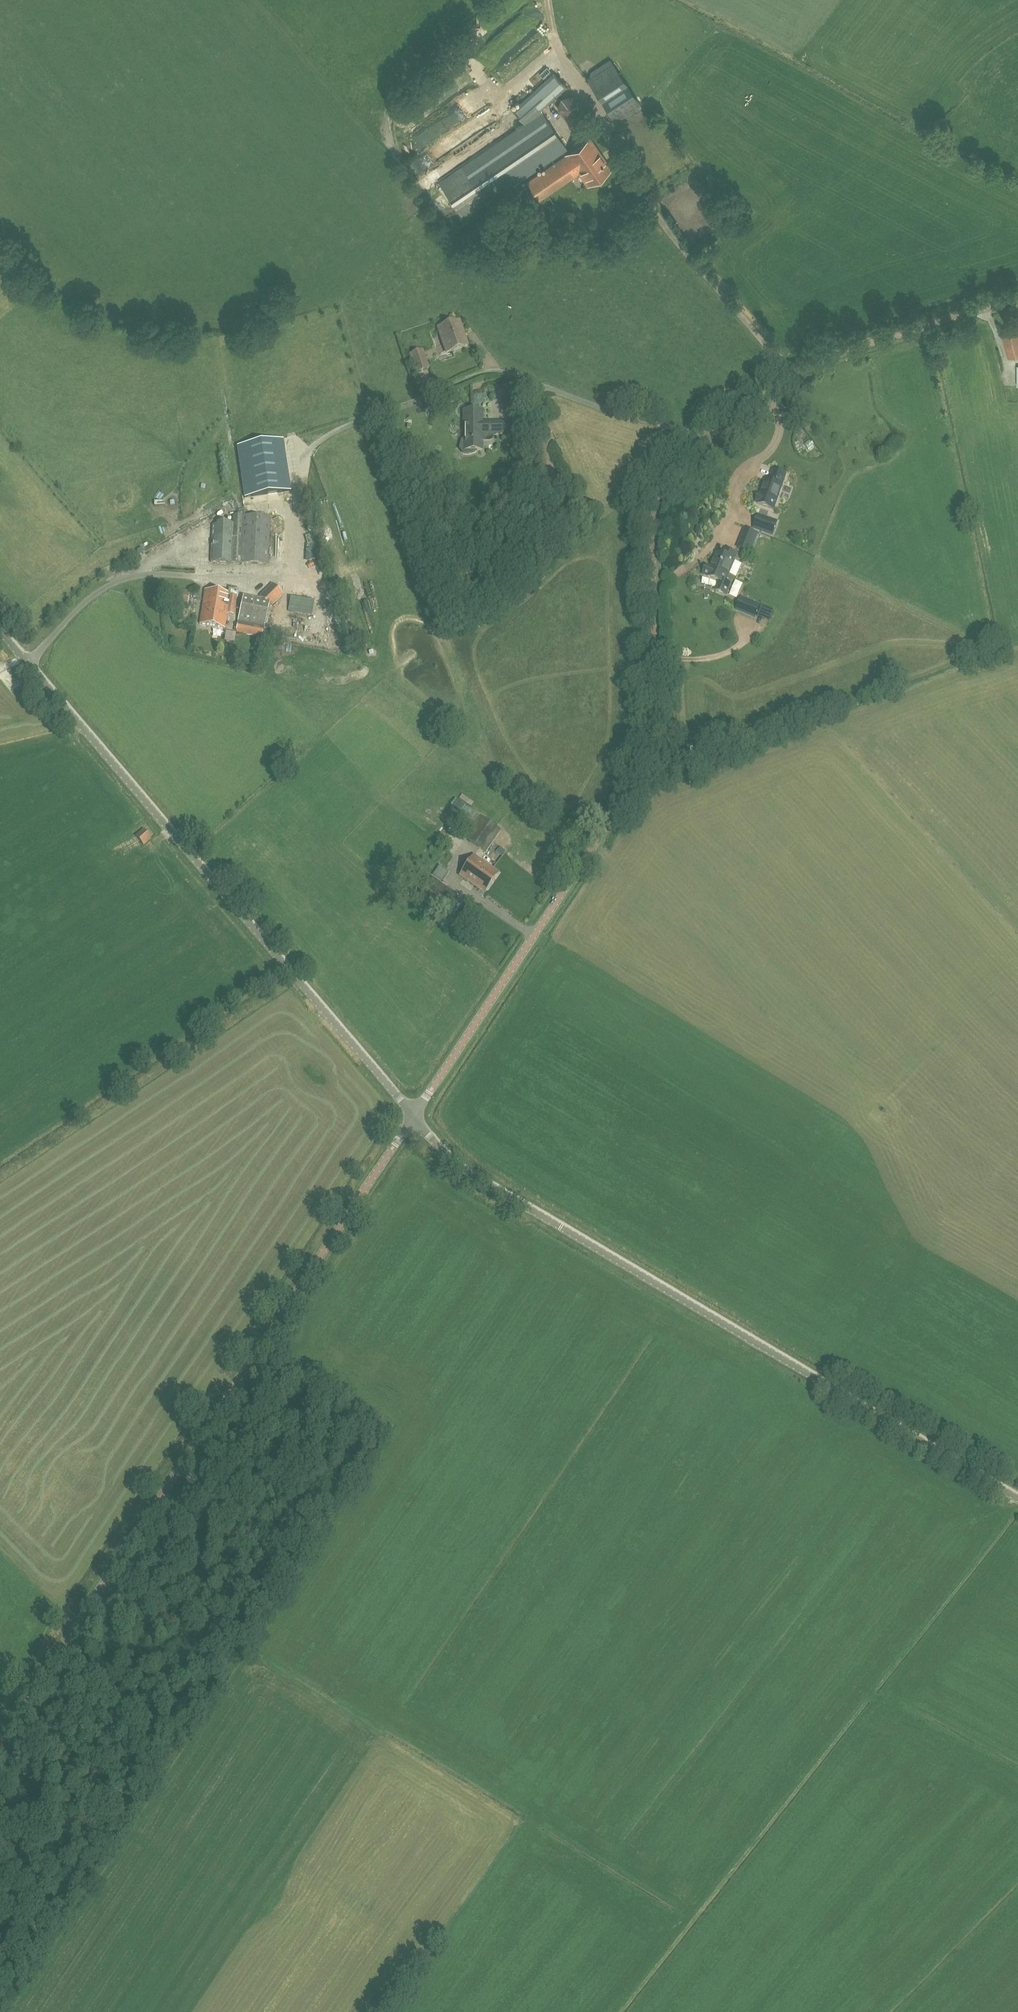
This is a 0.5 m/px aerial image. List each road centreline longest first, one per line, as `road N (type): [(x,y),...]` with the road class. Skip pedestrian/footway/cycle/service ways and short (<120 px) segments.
road 1 (unclassified): [(413,1119),(648,762),(656,504),(719,442)]
road 2 (unclassified): [(0,1738),(413,1119)]
road 3 (unclassified): [(1017,1499),(460,1167),(413,1119)]
road 4 (unclassified): [(413,1119),(28,667)]
road 5 (residential): [(293,472),(319,441),(497,370),(719,442)]
road 6 (unclassified): [(719,442),(828,360),(1017,299)]
road 7 (residential): [(28,667),(110,585),(168,575)]

